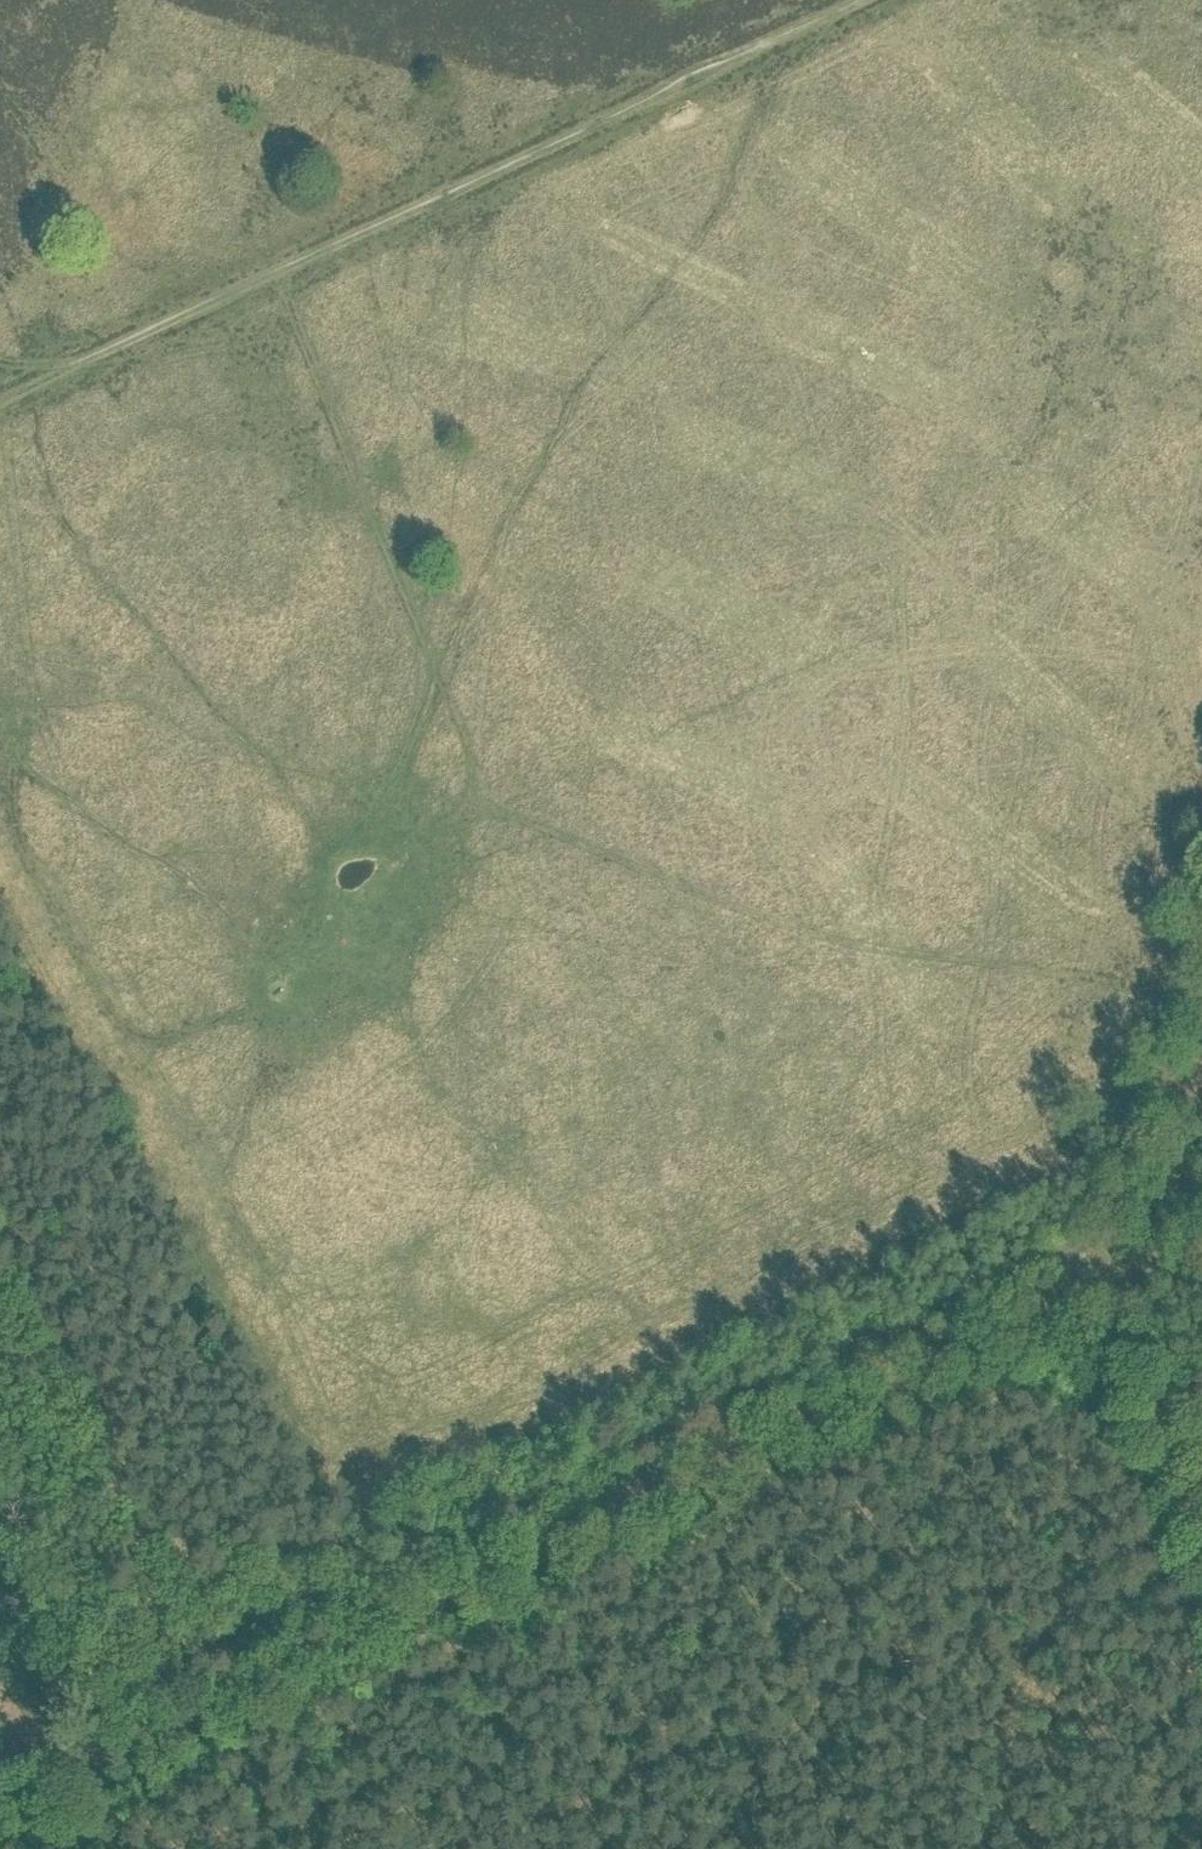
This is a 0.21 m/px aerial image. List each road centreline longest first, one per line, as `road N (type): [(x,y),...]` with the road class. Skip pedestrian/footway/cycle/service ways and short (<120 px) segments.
road 1 (track): [(0,1805),(1201,1243)]
road 2 (track): [(1201,1476),(1122,1281),(1133,1214)]

